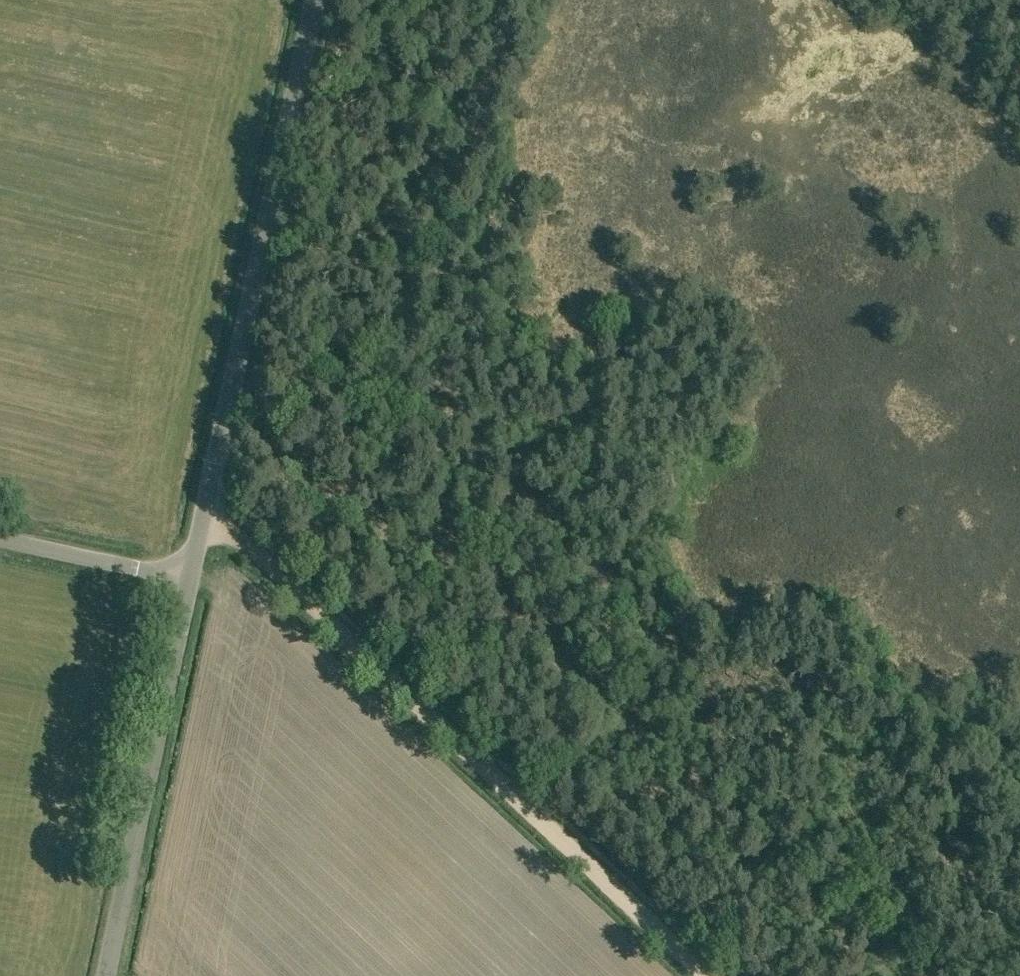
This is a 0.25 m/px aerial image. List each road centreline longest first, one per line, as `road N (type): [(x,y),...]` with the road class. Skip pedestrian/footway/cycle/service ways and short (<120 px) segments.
road 1 (track): [(711,975),(251,544),(204,516)]
road 2 (unclassified): [(188,578),(314,0)]
road 3 (unclassified): [(105,975),(188,578)]
road 4 (unclassified): [(188,578),(0,538)]

